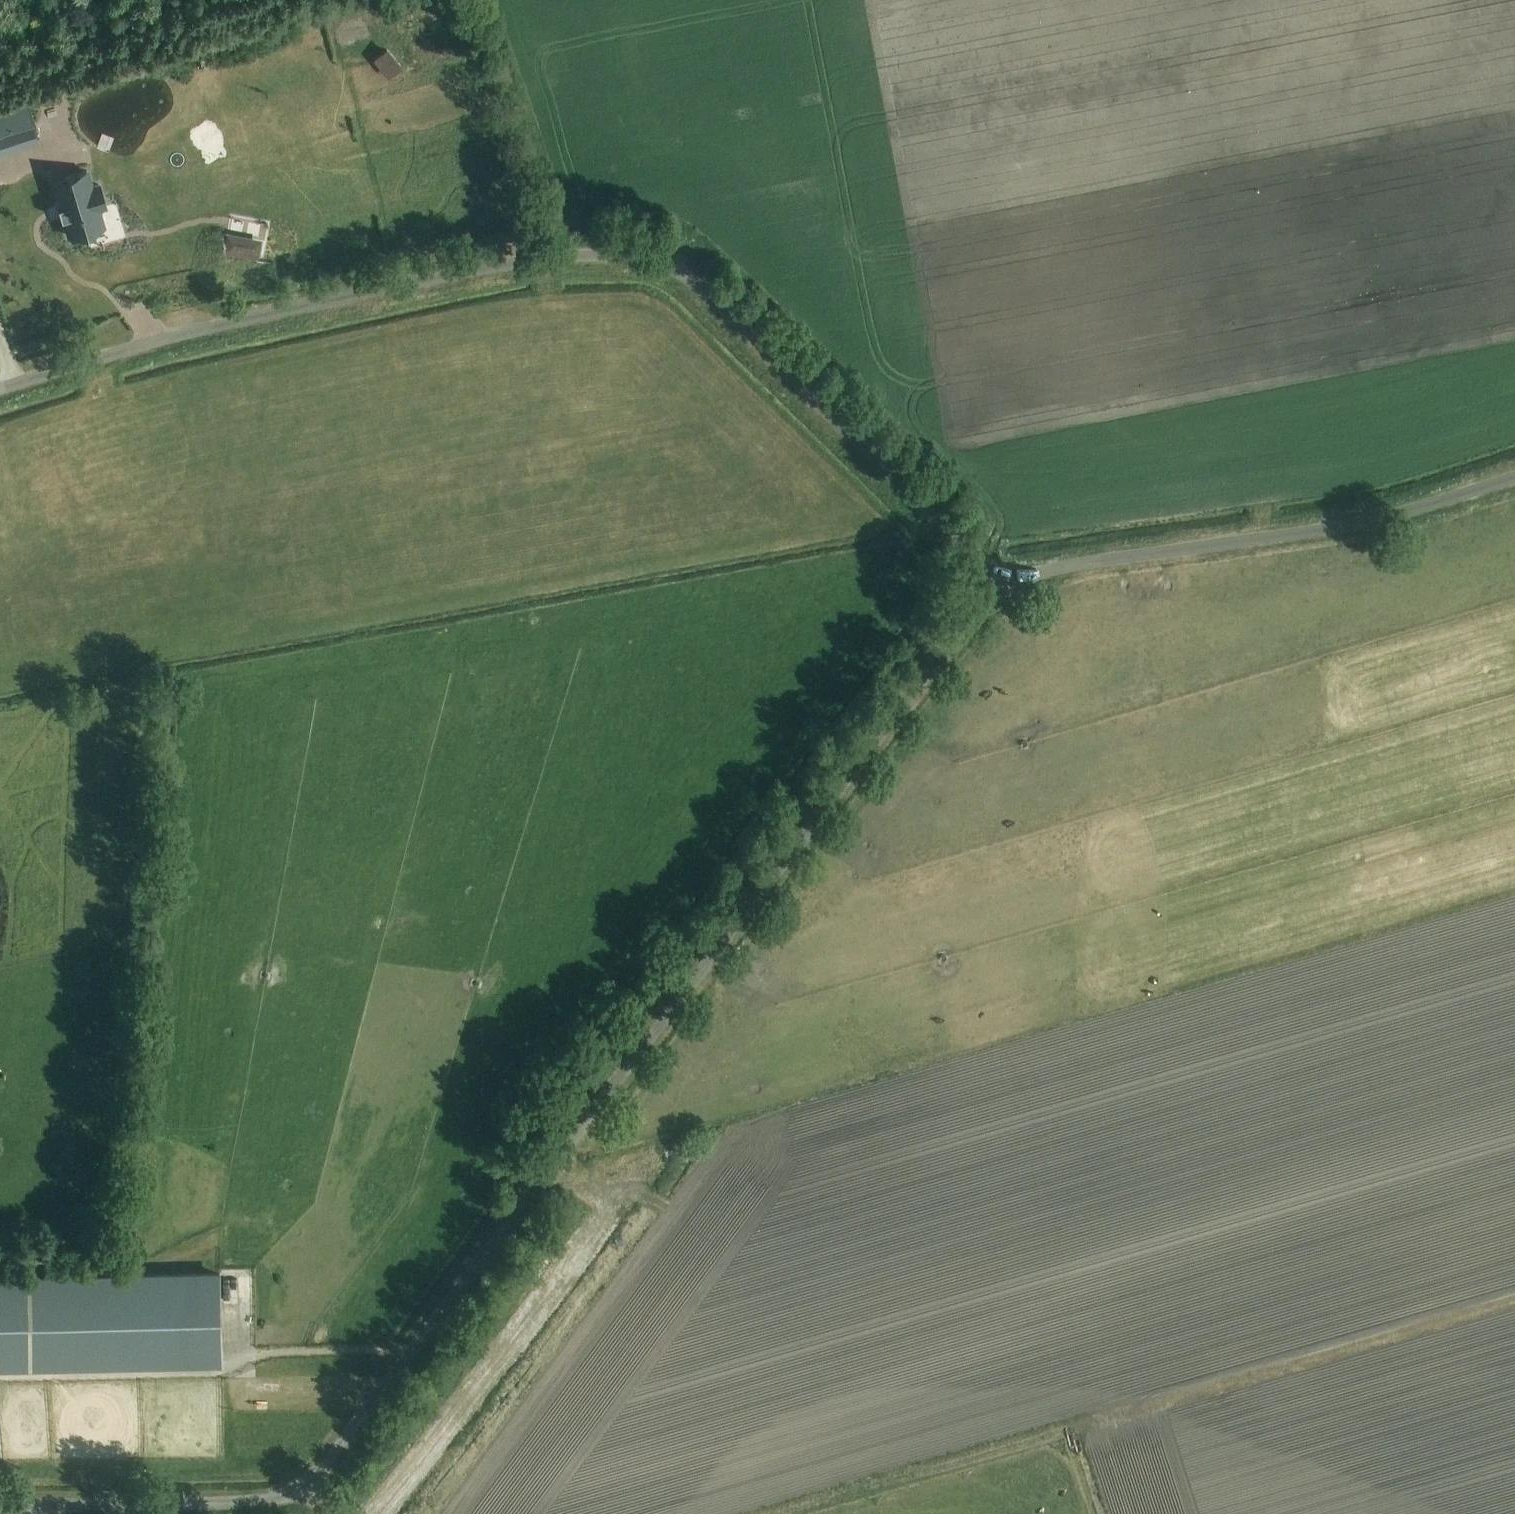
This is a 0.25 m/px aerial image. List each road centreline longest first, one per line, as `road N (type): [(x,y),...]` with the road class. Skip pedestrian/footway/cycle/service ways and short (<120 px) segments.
road 1 (unclassified): [(0,1503),(251,1500),(307,1485),(944,654),(1007,584)]
road 2 (unclassified): [(1007,584),(697,284),(639,257),(522,262),(359,294),(189,332),(0,389)]
road 3 (unclassified): [(1007,584),(1063,566),(1368,522),(1514,478)]

